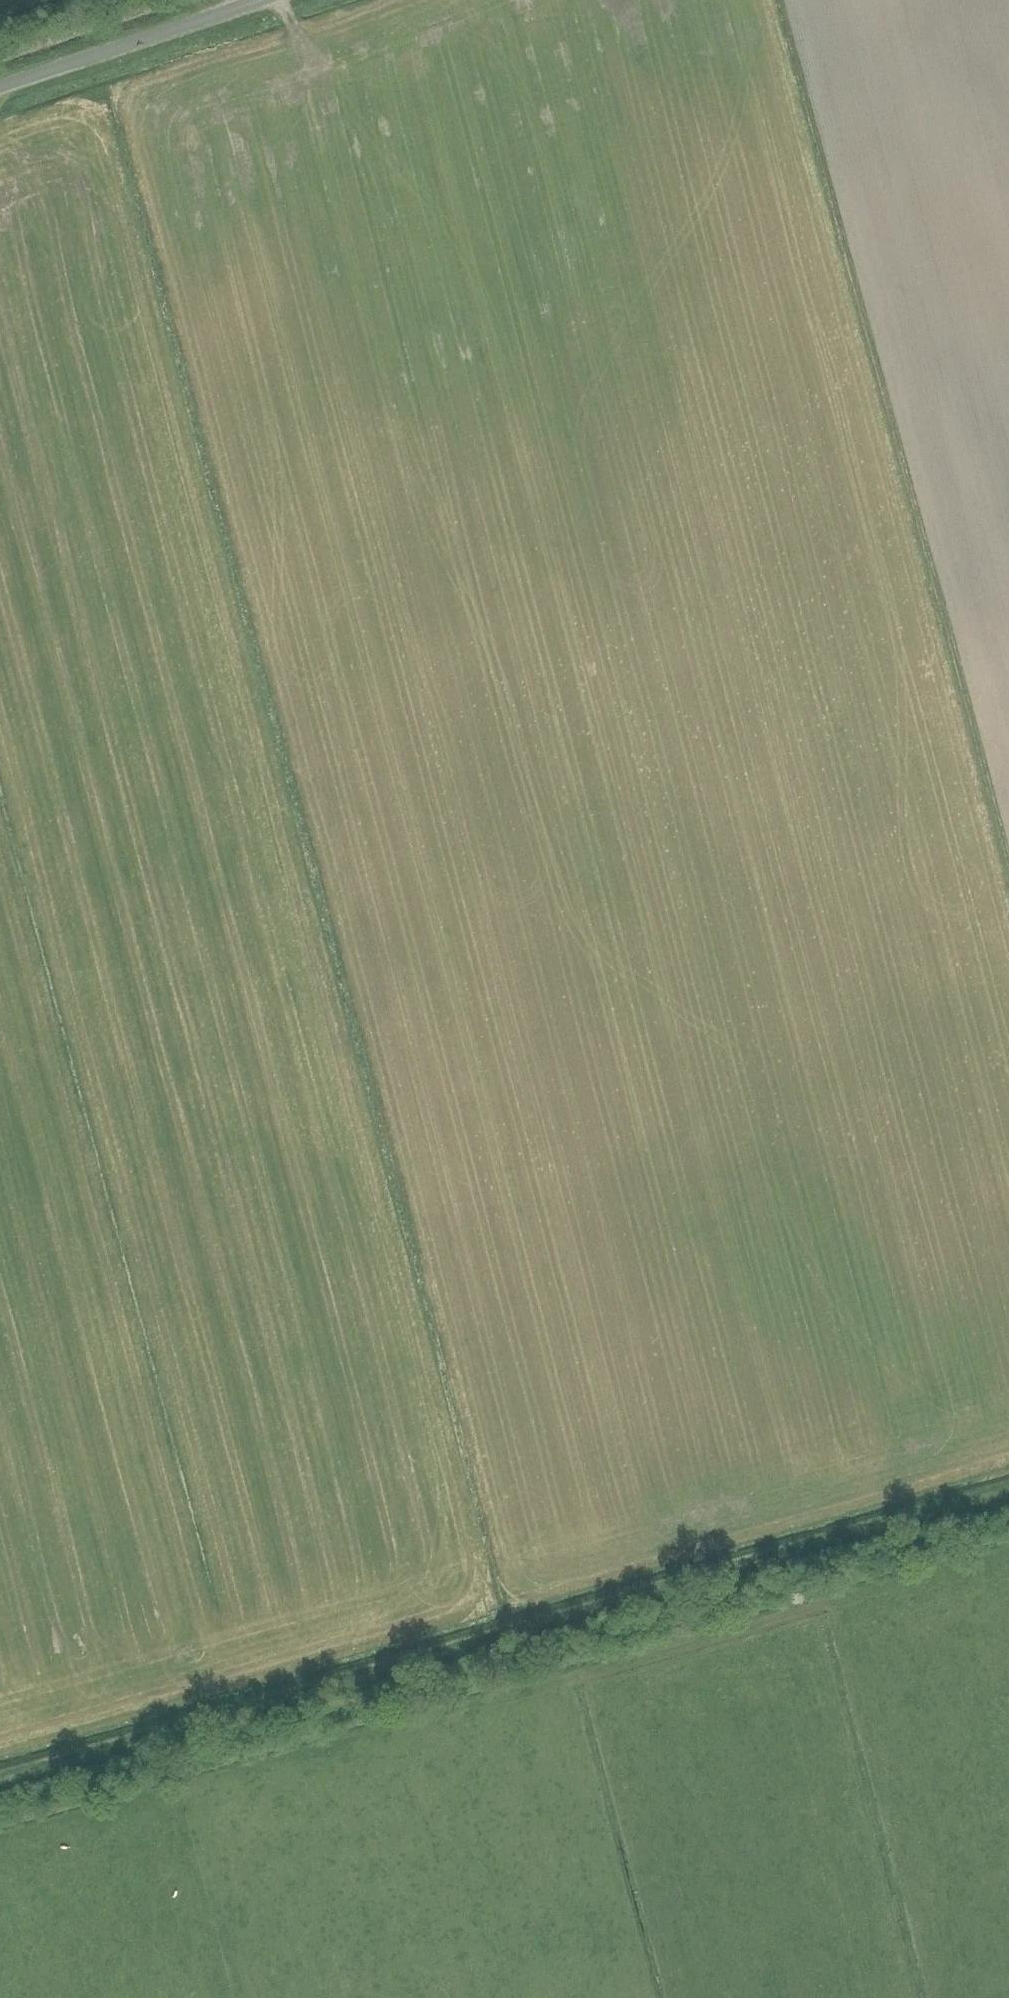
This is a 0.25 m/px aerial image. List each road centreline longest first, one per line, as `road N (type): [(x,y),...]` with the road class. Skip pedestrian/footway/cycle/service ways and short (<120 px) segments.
road 1 (track): [(1008,1491),(0,1772)]
road 2 (unclassified): [(0,85),(257,0)]

